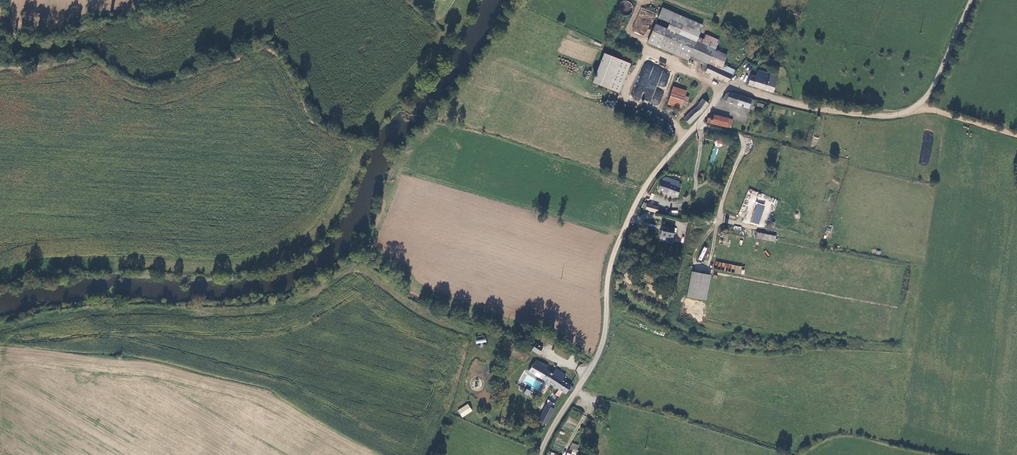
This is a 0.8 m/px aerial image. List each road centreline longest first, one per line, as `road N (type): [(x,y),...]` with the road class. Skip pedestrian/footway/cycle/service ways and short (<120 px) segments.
road 1 (unclassified): [(540,454),(601,349),(611,264),(627,222),(655,173),(724,87),(829,110),(901,114),(936,82),(971,0)]

